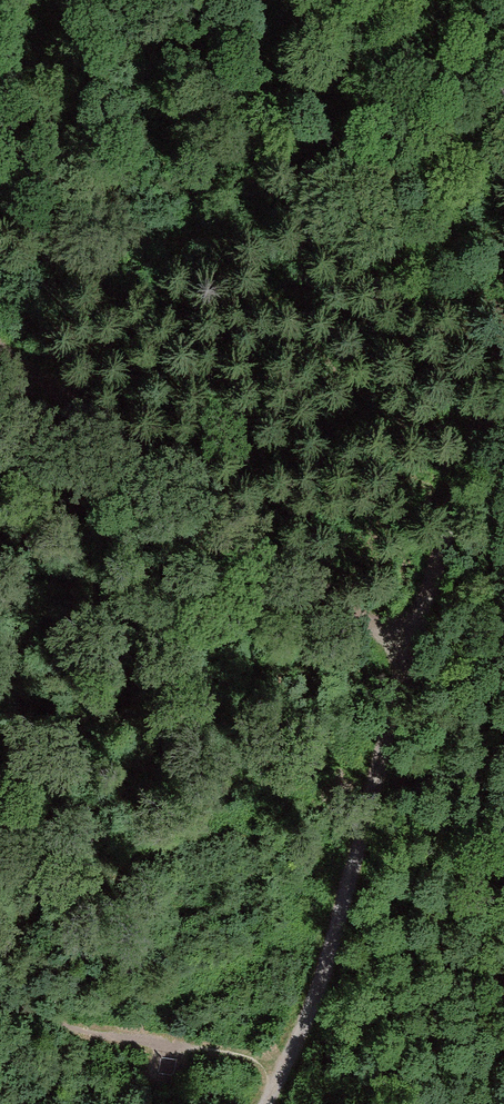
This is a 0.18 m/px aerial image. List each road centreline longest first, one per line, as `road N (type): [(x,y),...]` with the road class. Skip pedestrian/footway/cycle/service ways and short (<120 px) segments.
road 1 (track): [(284,1068),(337,920),(407,650),(503,386)]
road 2 (track): [(503,653),(407,650),(0,348)]

